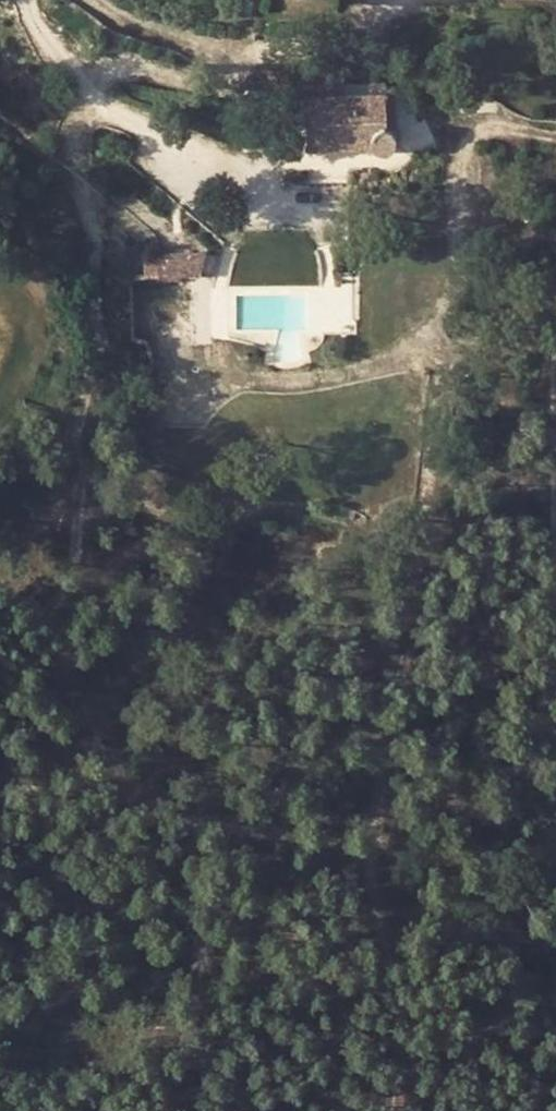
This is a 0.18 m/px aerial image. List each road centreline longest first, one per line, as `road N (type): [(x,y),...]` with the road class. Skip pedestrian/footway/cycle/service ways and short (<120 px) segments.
road 1 (track): [(439,325),(436,411),(380,800),(366,845),(178,814),(42,818),(0,735)]
road 2 (track): [(555,136),(496,129),(475,135),(462,152),(452,290),(439,325),(413,351),(381,367),(322,381),(198,380),(168,357),(163,308)]
road 3 (track): [(0,661),(51,611),(74,572),(81,426),(96,345),(92,250),(75,162),(93,87)]

